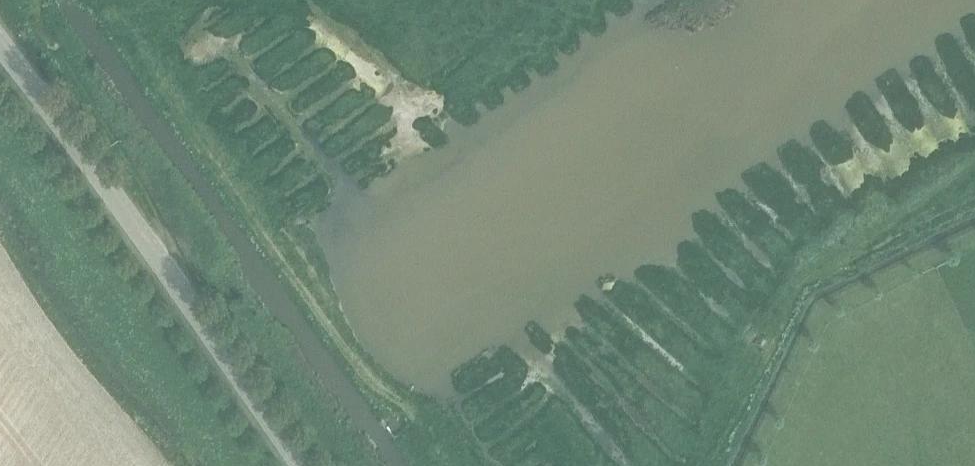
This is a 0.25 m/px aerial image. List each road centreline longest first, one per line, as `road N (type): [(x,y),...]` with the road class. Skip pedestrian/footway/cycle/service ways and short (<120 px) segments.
road 1 (tertiary): [(304,465),(0,43)]

